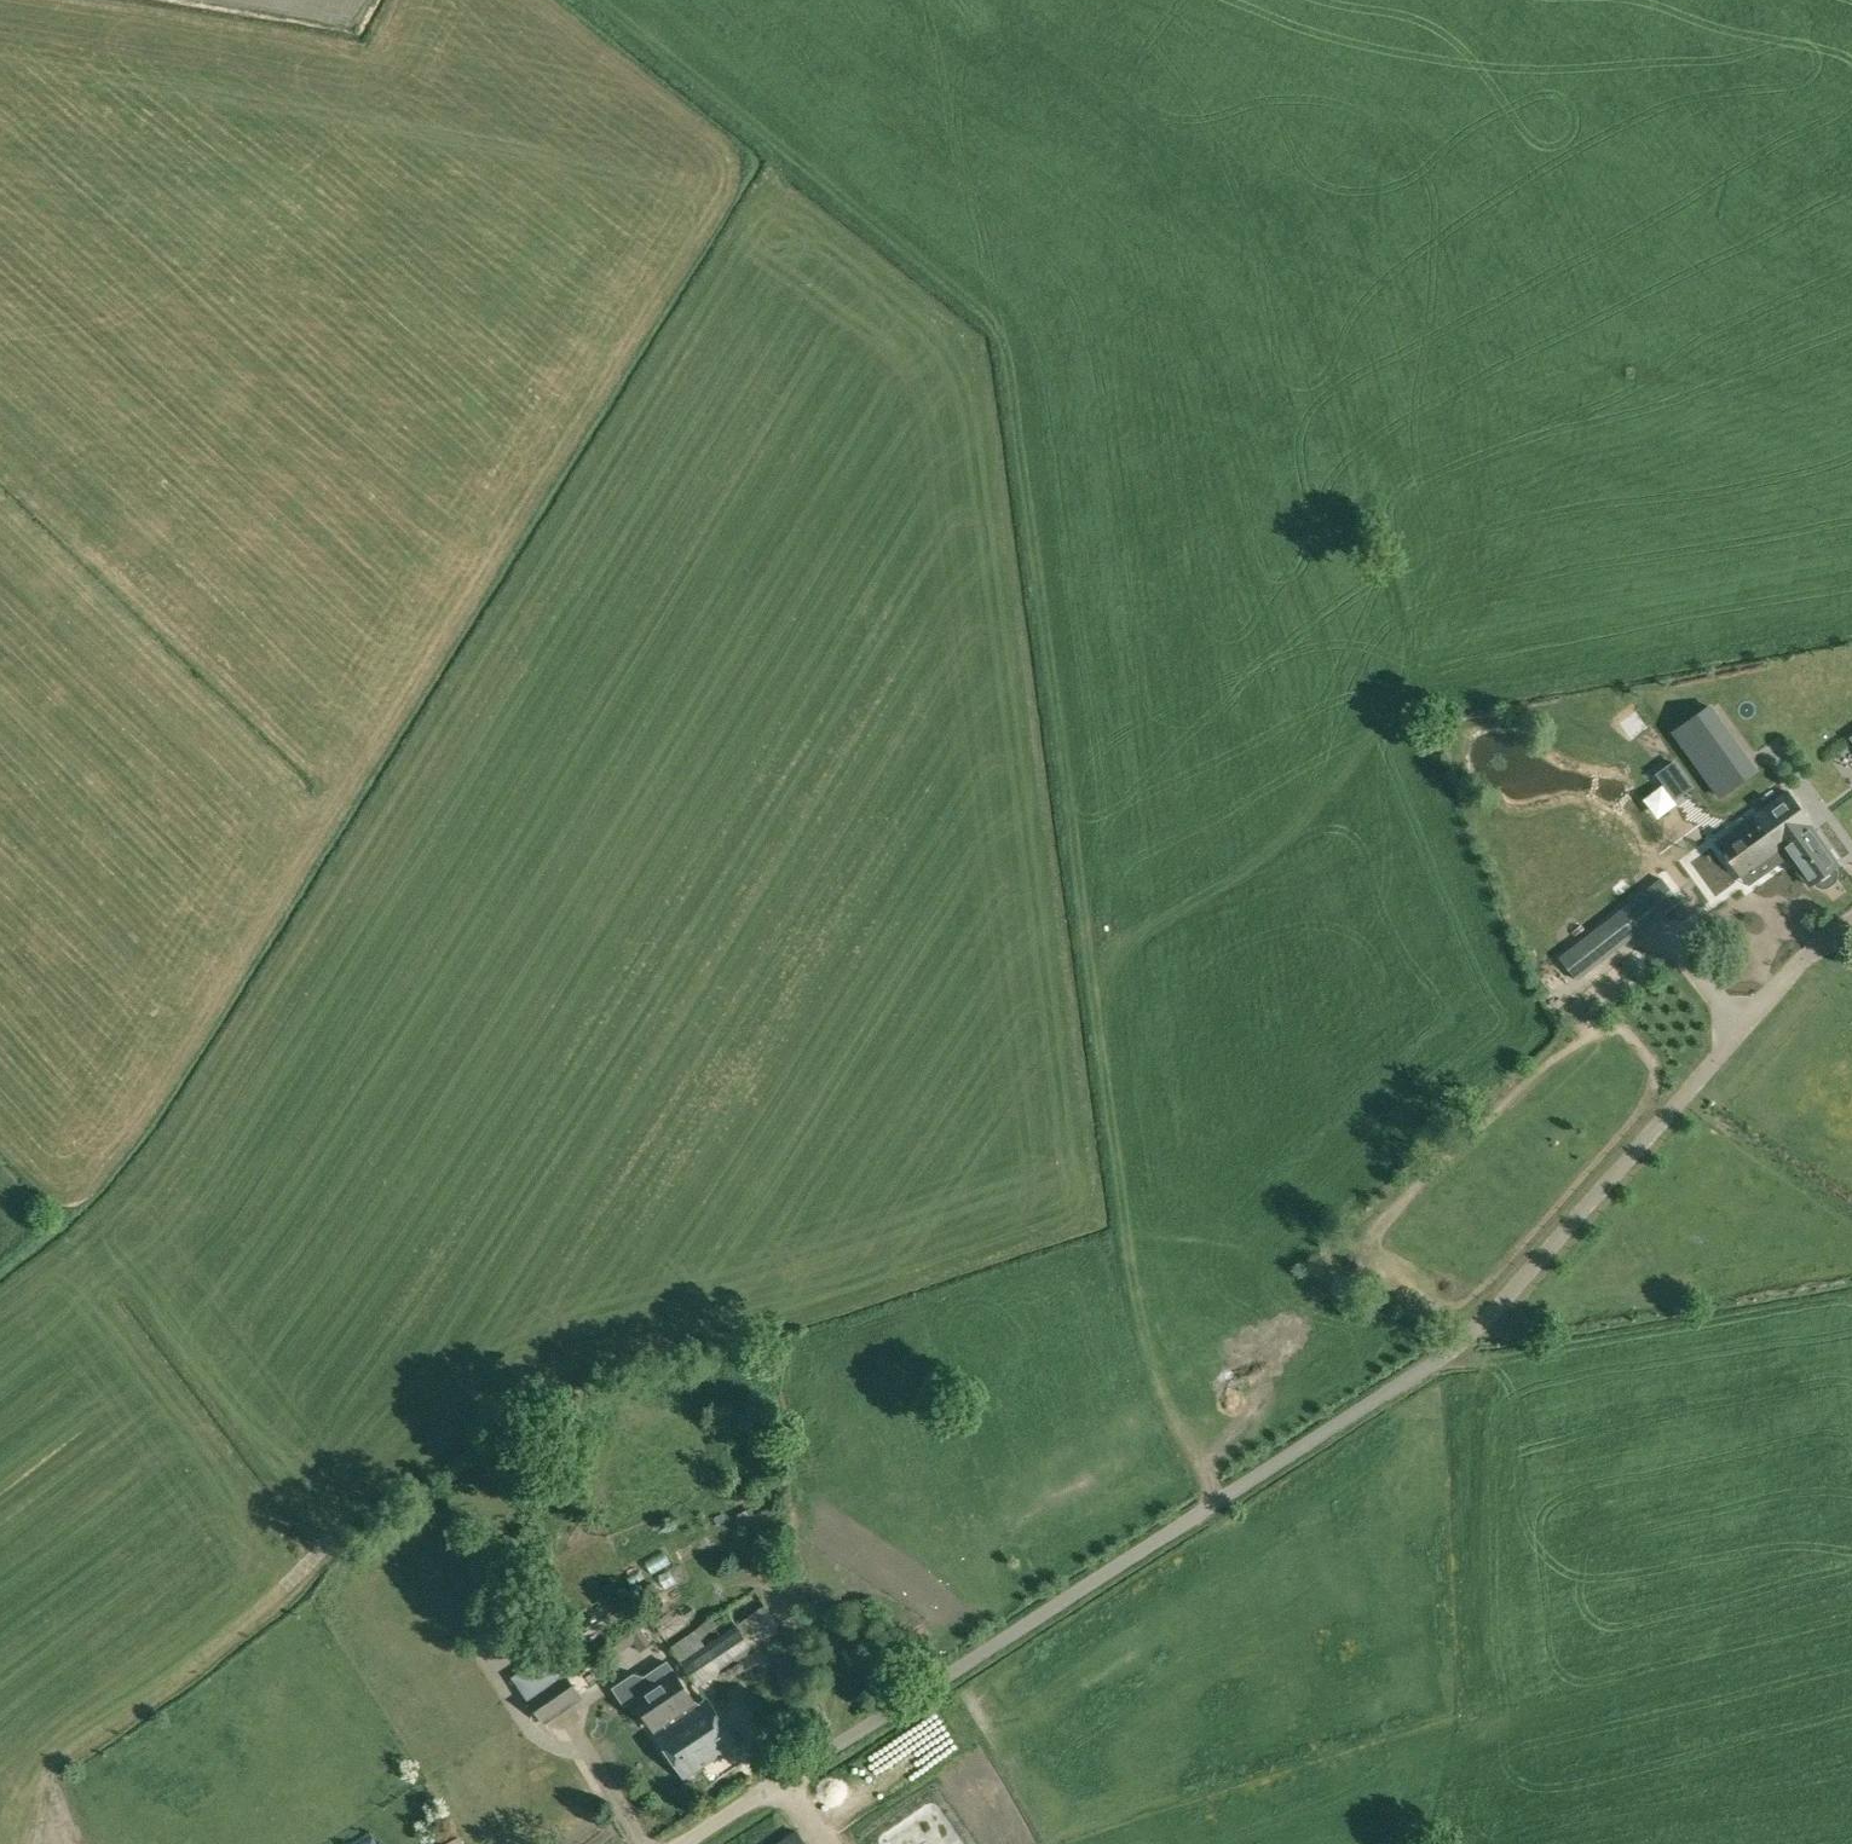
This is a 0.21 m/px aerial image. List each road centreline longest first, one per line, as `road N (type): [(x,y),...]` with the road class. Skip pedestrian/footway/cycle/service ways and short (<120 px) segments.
road 1 (unclassified): [(683,1843),(1395,1404),(1506,1301),(1771,990),(1851,928)]

